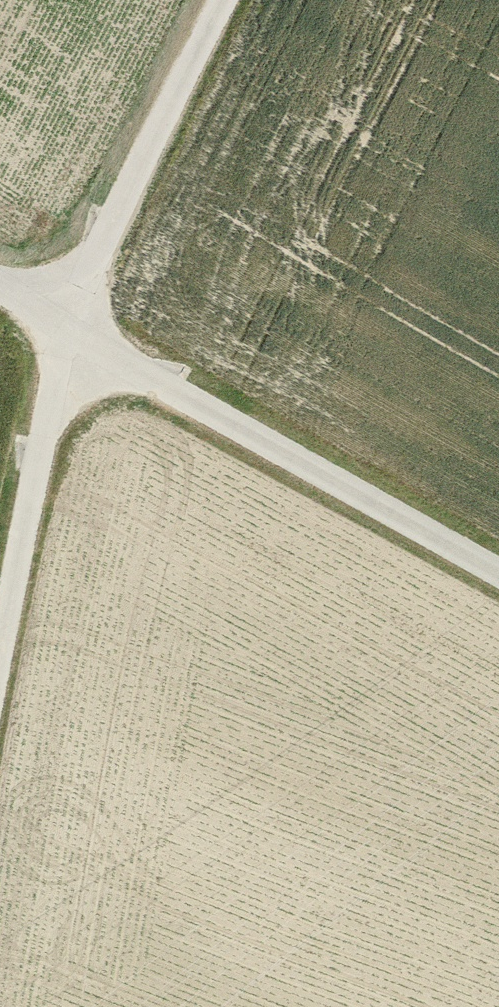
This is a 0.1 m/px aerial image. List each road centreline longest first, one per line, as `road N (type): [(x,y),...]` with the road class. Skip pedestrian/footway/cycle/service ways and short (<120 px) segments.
road 1 (track): [(216,0),(64,342),(0,659)]
road 2 (track): [(498,575),(0,301)]

